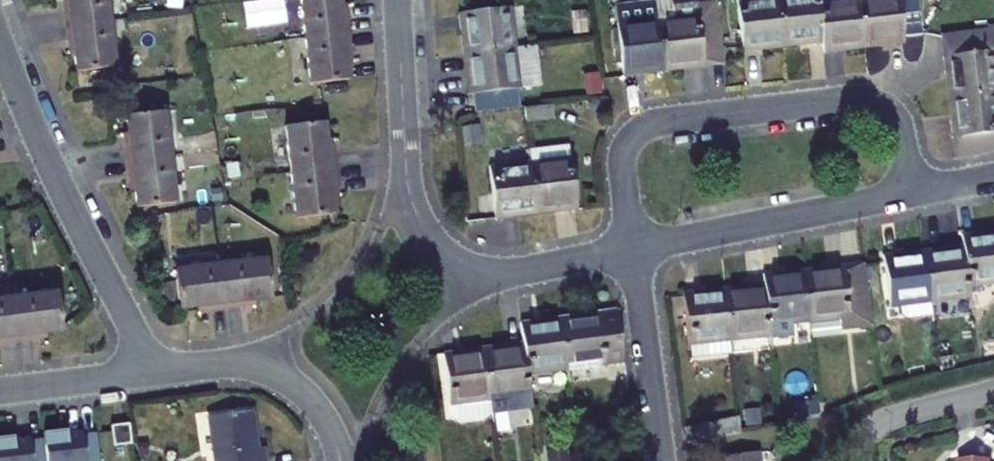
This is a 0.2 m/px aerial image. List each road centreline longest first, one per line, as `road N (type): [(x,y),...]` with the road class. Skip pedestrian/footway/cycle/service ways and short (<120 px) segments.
road 1 (residential): [(910,196),(894,120),(861,100),(657,123),(625,149),(634,250)]
road 2 (residential): [(398,0),(408,186),(440,252),(463,271),(490,277),(634,250)]
road 3 (residential): [(156,372),(49,161),(0,39)]
road 4 (residential): [(634,250),(910,196)]
road 5 (residential): [(341,460),(318,411),(277,373),(247,363),(156,372)]
road 6 (residential): [(634,250),(659,460)]
road 7 (residential): [(156,372),(0,392)]
road 8 (residential): [(993,392),(886,425),(864,460)]

